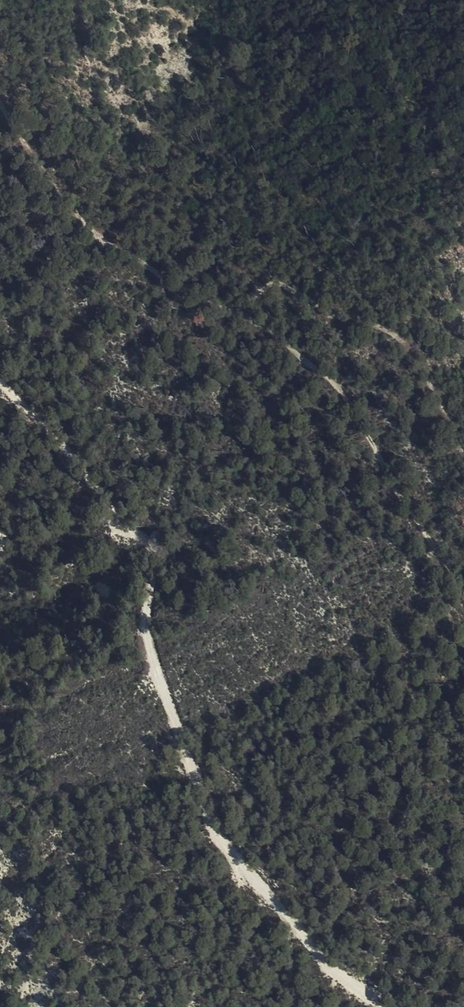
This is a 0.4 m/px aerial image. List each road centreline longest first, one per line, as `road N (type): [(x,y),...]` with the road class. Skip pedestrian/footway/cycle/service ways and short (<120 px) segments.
road 1 (track): [(381,1006),(250,878),(206,806),(153,663),(146,612),(154,564),(147,544),(105,514),(0,382)]
road 2 (track): [(0,111),(94,237),(255,325),(345,390),(463,586)]
road 3 (track): [(215,309),(295,286),(390,324),(463,447)]

